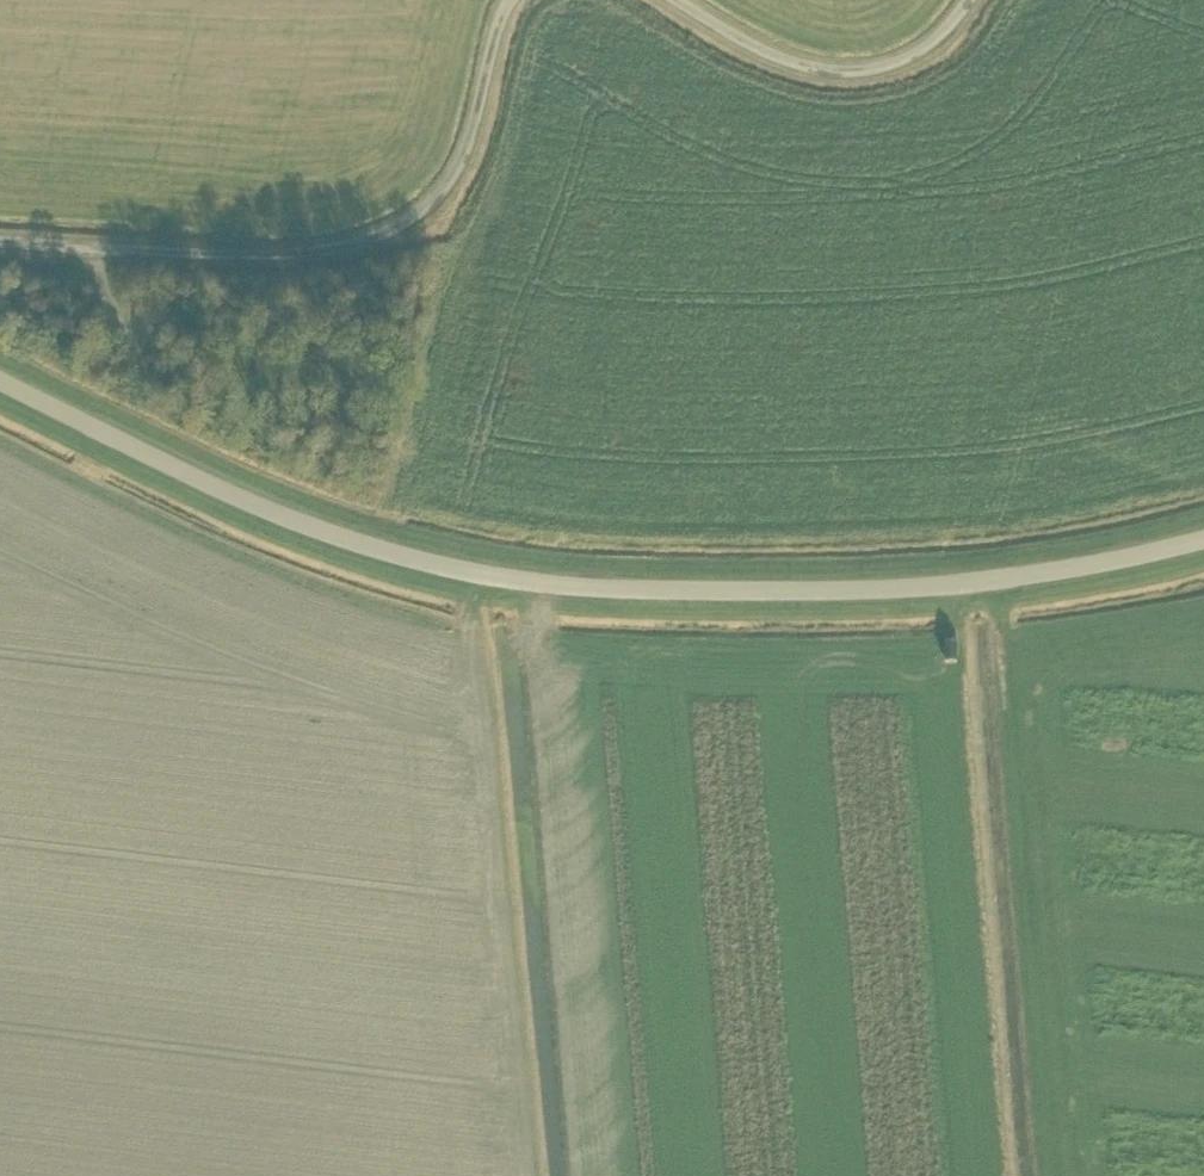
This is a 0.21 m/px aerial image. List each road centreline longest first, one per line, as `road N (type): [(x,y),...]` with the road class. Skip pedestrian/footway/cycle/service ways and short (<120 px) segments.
road 1 (unclassified): [(0,379),(326,531),(418,559),(538,579),(664,589),(856,589),(1087,565),(1203,536)]
road 2 (unclassified): [(512,0),(468,149),(422,210),(382,234),(317,249),(211,253),(0,244)]
road 3 (unclassified): [(968,0),(941,32),(902,57),(859,71),(810,68),(765,50),(680,0)]

